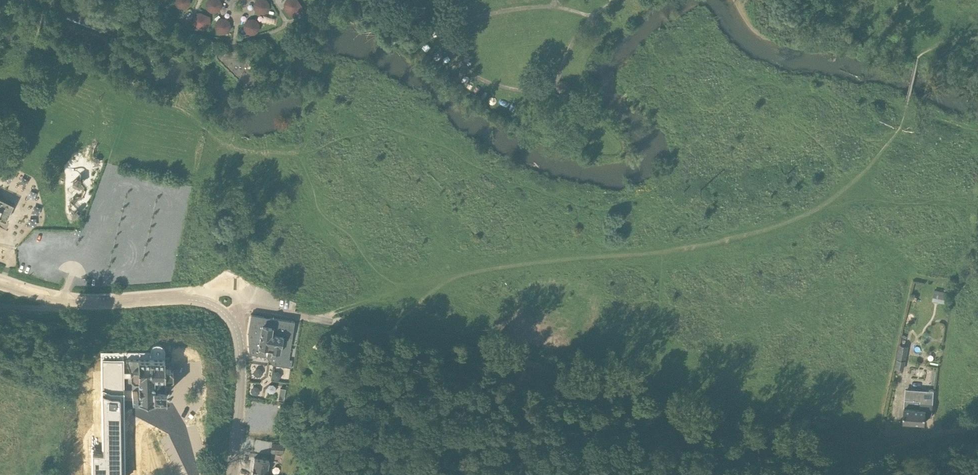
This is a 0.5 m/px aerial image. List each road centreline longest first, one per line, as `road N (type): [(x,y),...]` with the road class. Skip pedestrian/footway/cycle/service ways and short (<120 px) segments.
road 1 (unclassified): [(977,429),(872,445),(794,439),(467,348),(250,307),(228,317)]
road 2 (tertiary): [(228,317),(196,301),(78,305),(0,286)]
road 3 (tertiary): [(232,474),(241,378),(228,317)]

